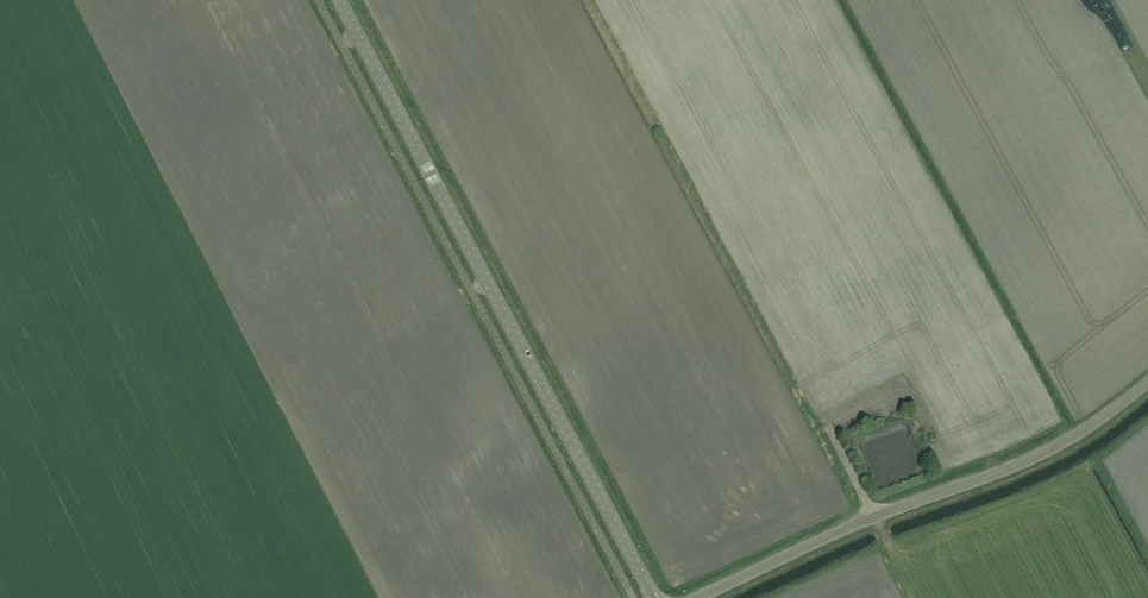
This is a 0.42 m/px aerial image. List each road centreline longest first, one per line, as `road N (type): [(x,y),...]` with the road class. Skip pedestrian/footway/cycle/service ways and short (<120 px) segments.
road 1 (tertiary): [(654,597),(338,0)]
road 2 (tertiary): [(701,597),(892,510),(1031,458),(1147,382)]

